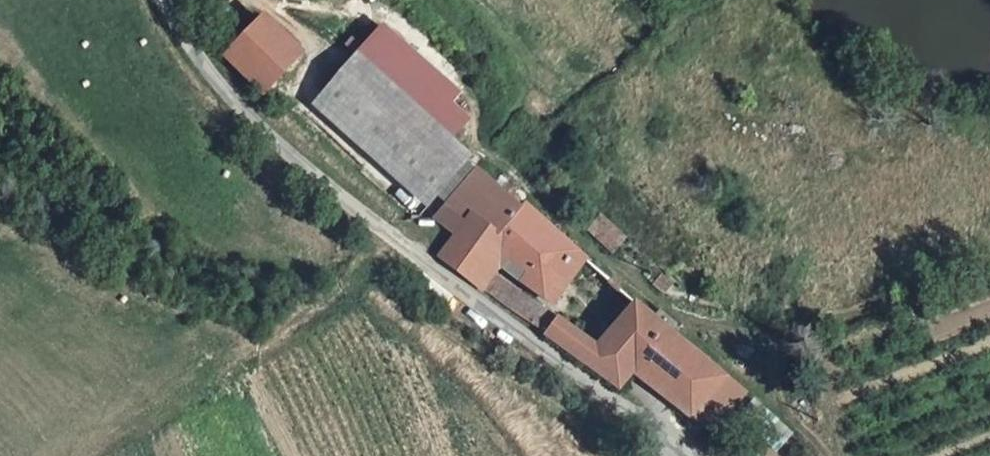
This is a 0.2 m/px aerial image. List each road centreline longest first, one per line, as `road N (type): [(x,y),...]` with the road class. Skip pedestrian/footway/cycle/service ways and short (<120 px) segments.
road 1 (unclassified): [(166,0),(183,35),(264,136),(491,322),(685,455)]

